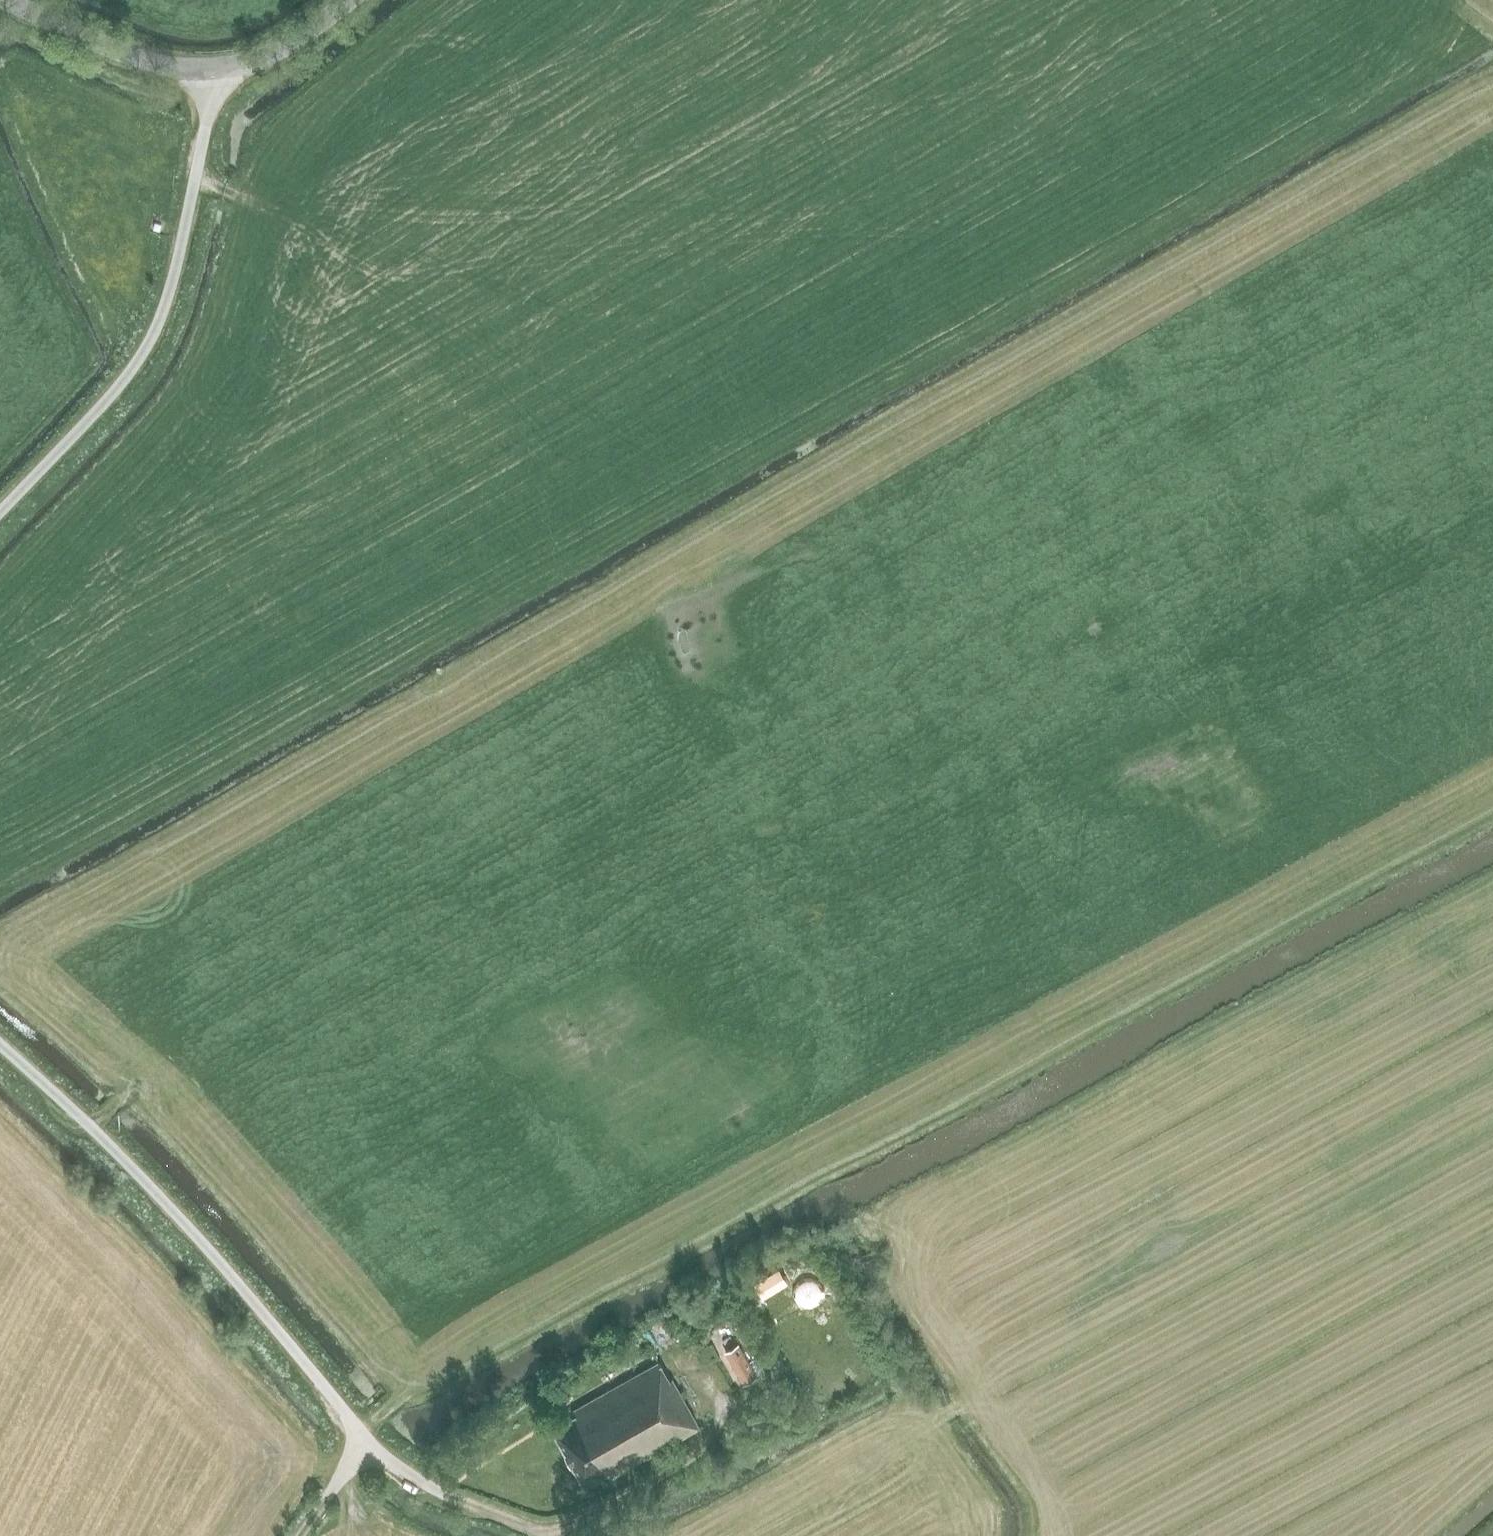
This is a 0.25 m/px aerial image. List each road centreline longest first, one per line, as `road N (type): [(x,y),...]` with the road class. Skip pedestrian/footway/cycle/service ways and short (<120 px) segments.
road 1 (residential): [(441,1492),(368,1439),(134,1173),(0,1047)]
road 2 (residential): [(0,510),(135,367),(158,325),(175,274),(210,71)]
road 3 (tertiary): [(0,1),(135,59),(210,71)]
road 4 (tertiary): [(210,71),(282,50),(349,0)]

